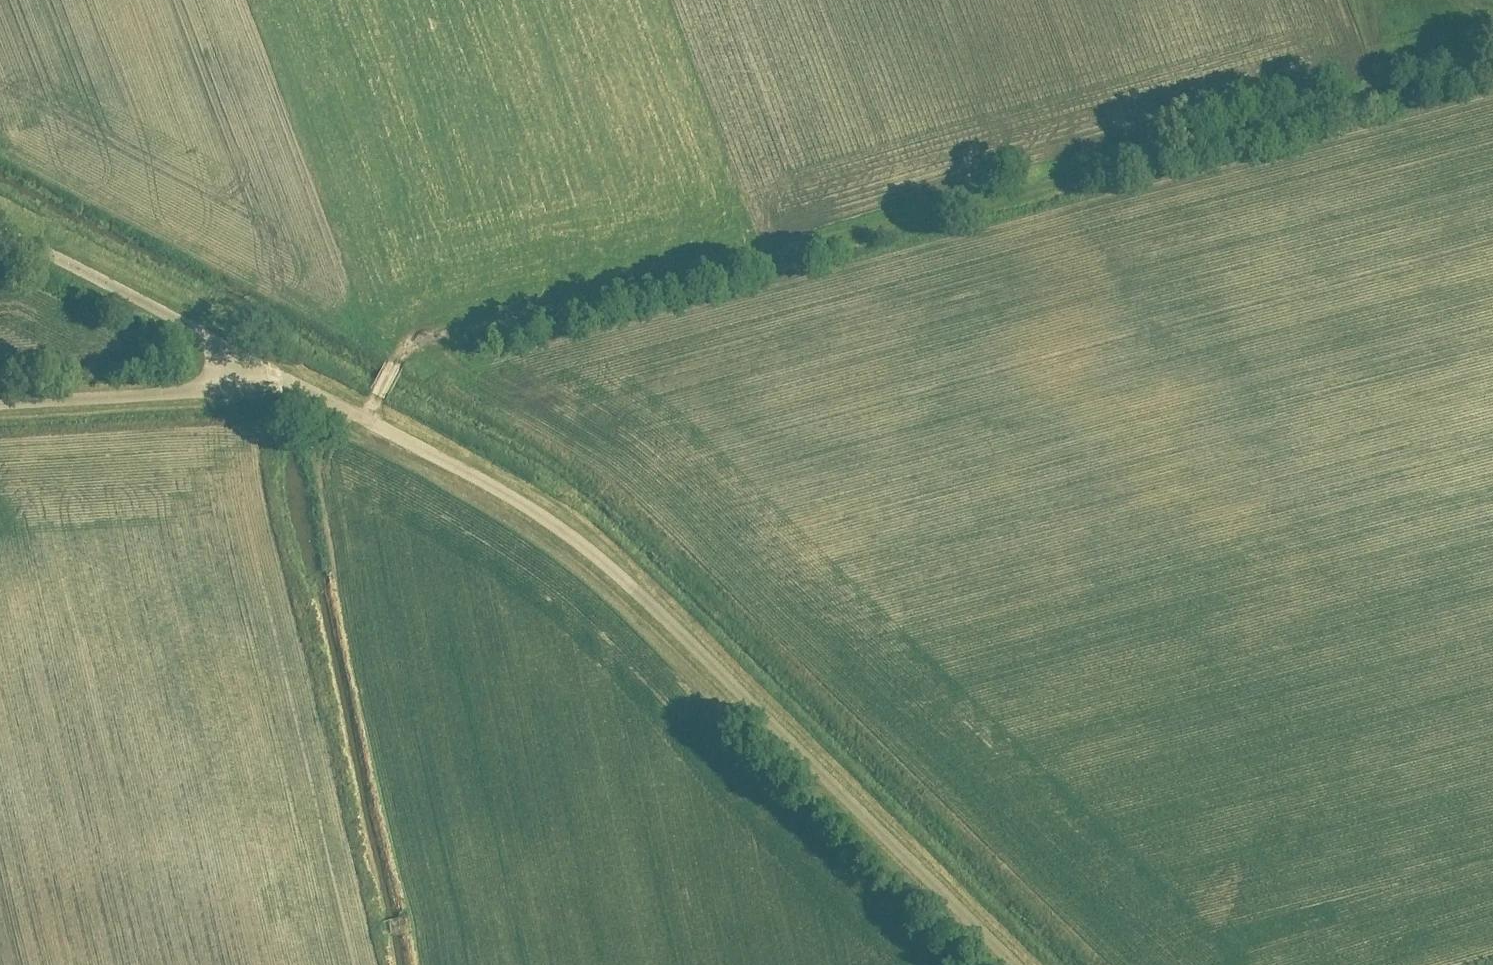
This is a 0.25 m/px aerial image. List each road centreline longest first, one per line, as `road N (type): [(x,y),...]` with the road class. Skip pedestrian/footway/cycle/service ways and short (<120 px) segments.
road 1 (track): [(1492,65),(879,229),(418,336),(365,422)]
road 2 (residential): [(1004,964),(501,488),(246,364)]
road 3 (residential): [(246,364),(0,231)]
road 4 (residential): [(246,364),(209,392),(0,405)]

